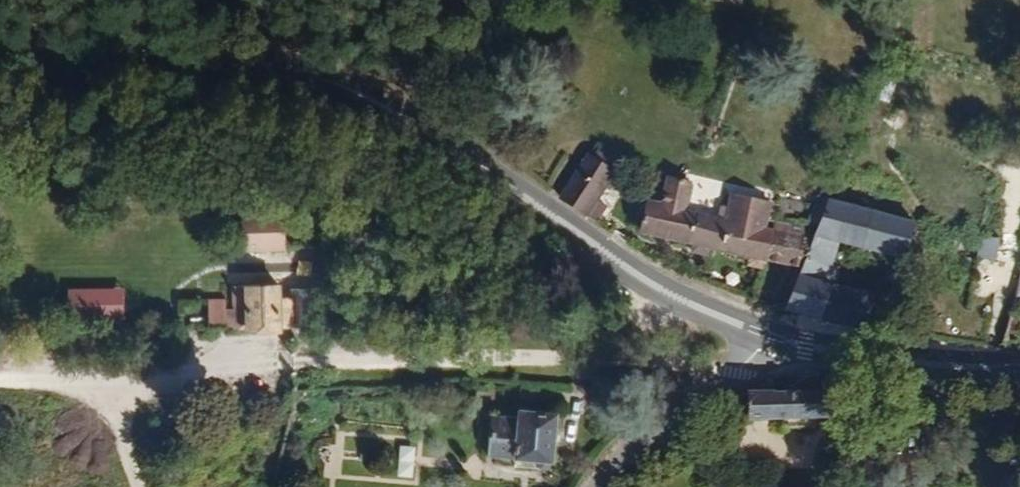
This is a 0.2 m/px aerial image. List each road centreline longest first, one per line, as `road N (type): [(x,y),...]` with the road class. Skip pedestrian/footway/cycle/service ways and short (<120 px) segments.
road 1 (secondary): [(758,332),(647,281),(438,133),(340,98),(218,72),(0,48)]
road 2 (track): [(0,381),(180,379),(294,361)]
road 3 (secondary): [(1019,354),(806,345),(758,332)]
road 4 (residential): [(758,332),(607,457),(589,486)]

